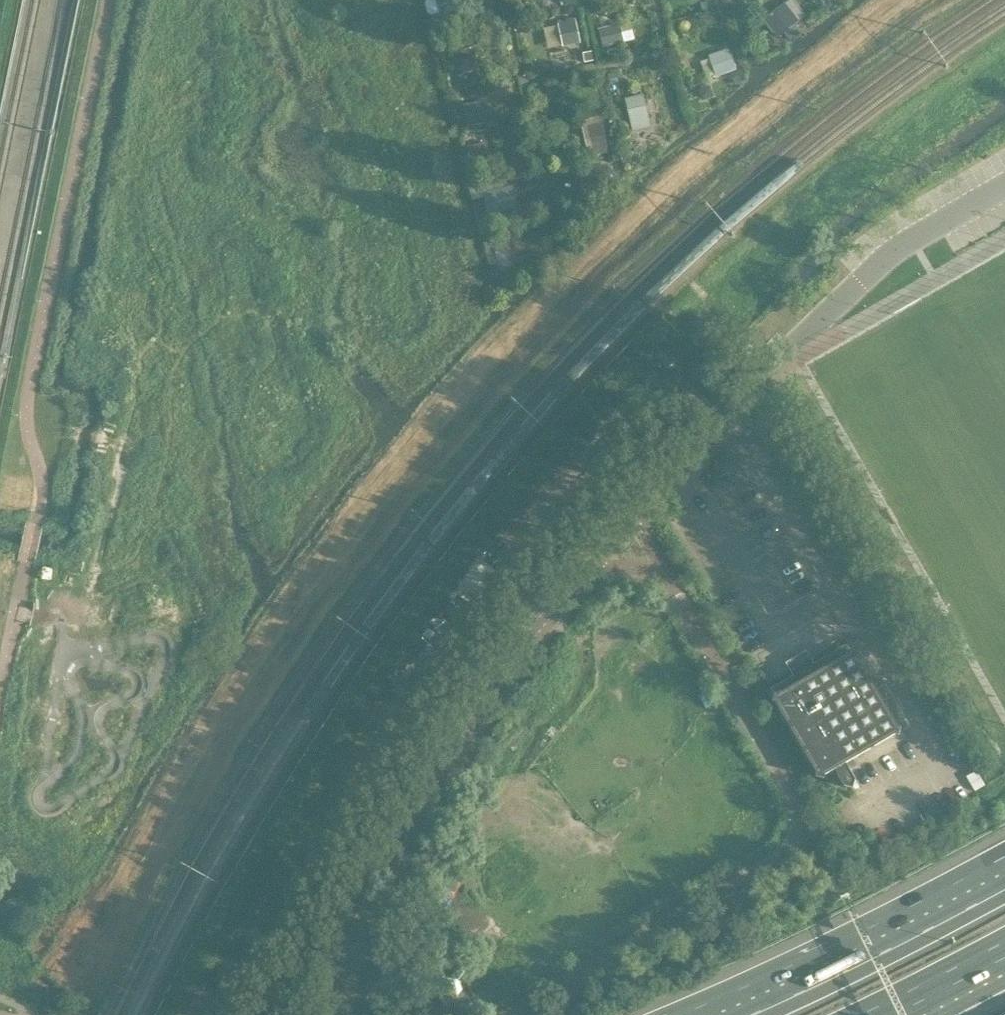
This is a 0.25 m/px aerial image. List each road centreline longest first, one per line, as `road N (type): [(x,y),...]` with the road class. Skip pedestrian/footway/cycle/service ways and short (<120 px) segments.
road 1 (unclassified): [(333,1014),(343,945),(391,842),(513,656),(670,457),(744,382)]
road 2 (motorway): [(1004,880),(734,1014)]
road 3 (motorway): [(873,1014),(1004,948)]

